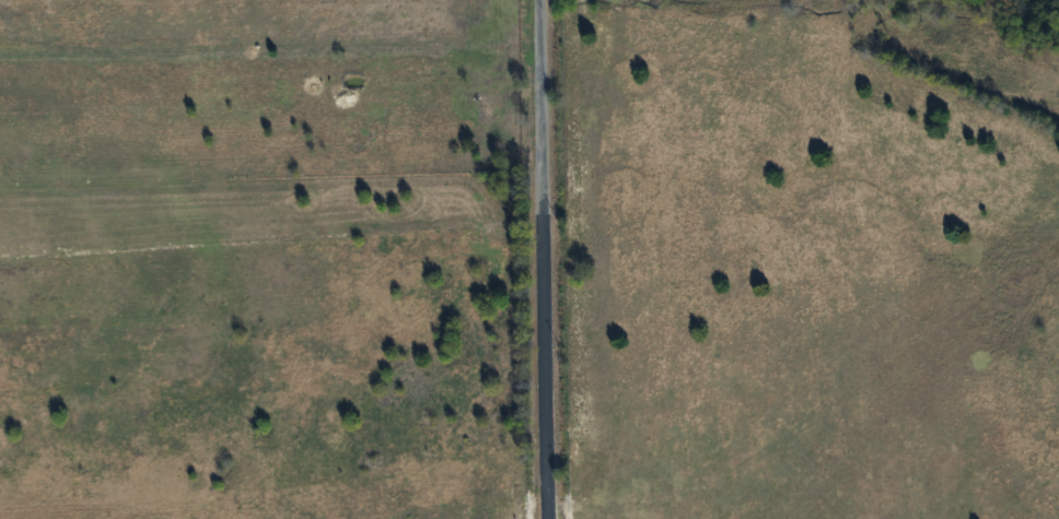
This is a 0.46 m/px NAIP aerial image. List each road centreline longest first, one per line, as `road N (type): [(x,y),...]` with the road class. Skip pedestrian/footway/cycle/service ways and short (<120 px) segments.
road 1 (residential): [(545,518),(540,204)]
road 2 (residential): [(540,204),(539,0)]

